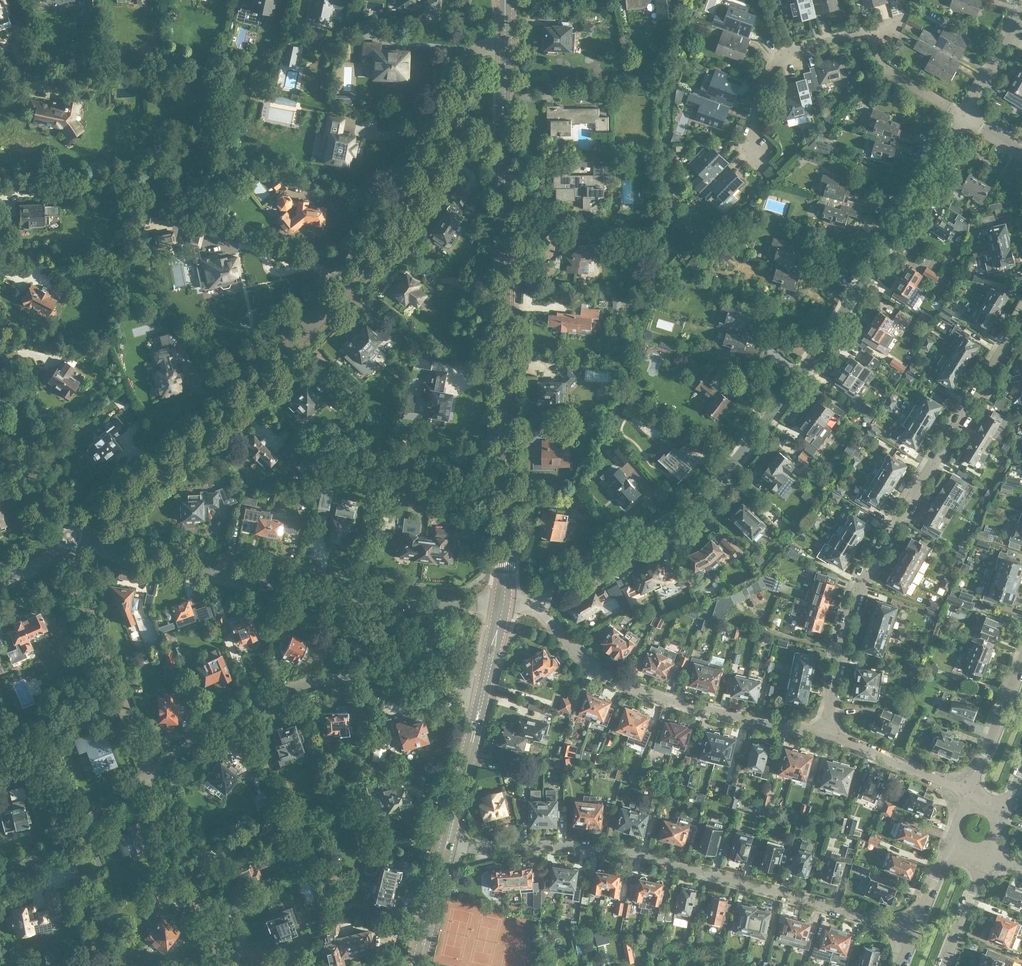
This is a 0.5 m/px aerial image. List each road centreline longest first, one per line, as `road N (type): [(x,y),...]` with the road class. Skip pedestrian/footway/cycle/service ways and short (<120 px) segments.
road 1 (residential): [(69,539),(287,359),(339,302),(436,149),(467,59),(503,34)]
road 2 (residential): [(541,604),(568,576),(692,515),(741,466),(967,116)]
road 3 (tertiary): [(503,606),(503,34)]
road 4 (residential): [(913,932),(659,857),(454,844)]
road 5 (residential): [(824,734),(859,590),(1021,327)]
road 6 (residential): [(69,539),(123,558),(431,605),(503,606)]
road 7 (residential): [(152,774),(214,728),(315,681),(370,676),(483,692)]
road 8 (unclassified): [(760,160),(752,134),(771,70),(787,52),(847,31),(872,38),(893,74),(967,116)]
road 9 (residential): [(824,734),(728,715),(603,674),(541,604)]
road 10 (residential): [(69,539),(152,774)]
road 11 (residential): [(152,774),(229,965)]
road 12 (residential): [(0,887),(152,774)]
road 13 (residential): [(69,539),(0,367)]
road 14 (residential): [(970,792),(824,734)]
road 15 (residential): [(970,792),(1021,662)]
road 16 (tertiary): [(454,844),(480,739),(478,713)]
road 17 (tertiary): [(444,837),(414,965)]
road 18 (tertiary): [(478,713),(444,837)]
road 19 (unclassified): [(967,116),(1021,2)]
road 20 (tertiary): [(426,965),(454,844)]

